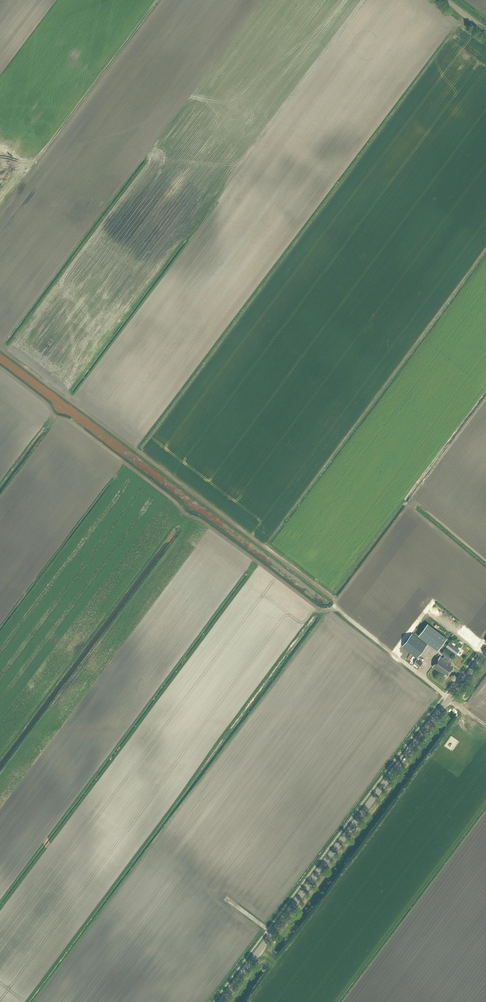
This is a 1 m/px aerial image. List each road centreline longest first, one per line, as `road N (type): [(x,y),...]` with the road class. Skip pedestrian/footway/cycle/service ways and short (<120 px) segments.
road 1 (tertiary): [(221,1001),(485,651)]
road 2 (track): [(449,698),(331,596),(139,451)]

